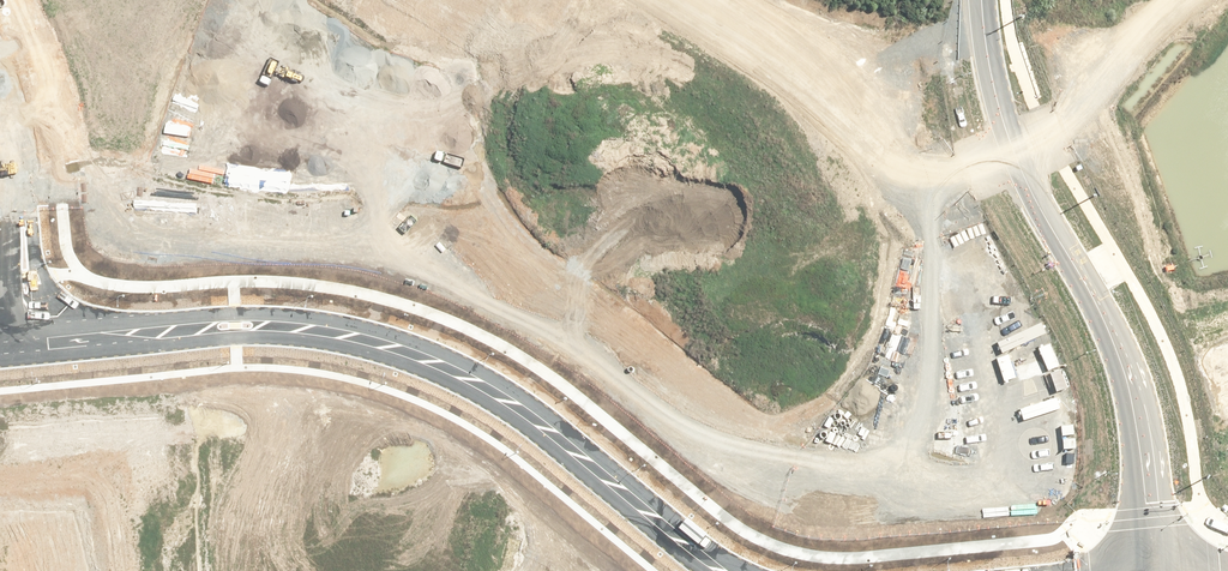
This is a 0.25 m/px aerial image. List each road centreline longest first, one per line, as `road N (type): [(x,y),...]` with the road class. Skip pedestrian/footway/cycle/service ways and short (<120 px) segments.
road 1 (tertiary): [(36,348),(235,327),(348,334),(415,358),(479,398),(718,570)]
road 2 (tertiary): [(1155,570),(1155,517),(1134,397),(1096,304),(1021,168),(995,89),(982,0)]
road 3 (unclassified): [(36,348),(0,112)]

